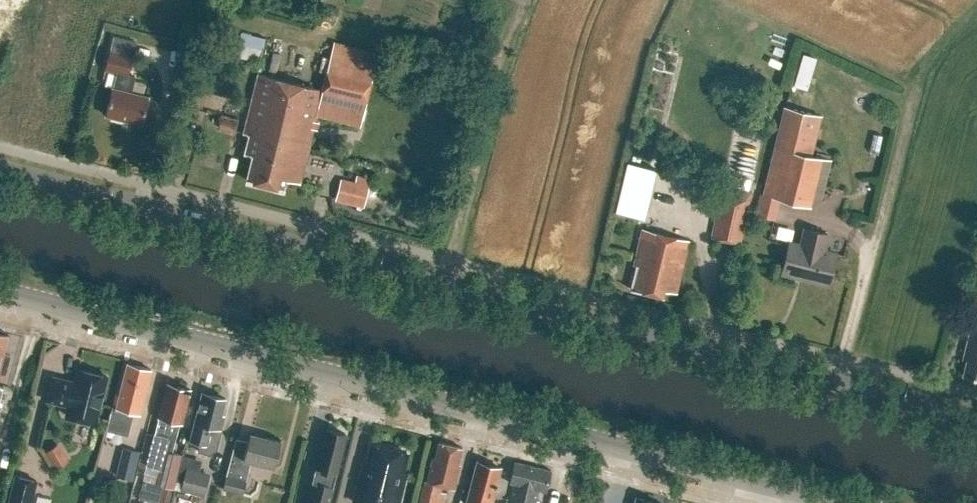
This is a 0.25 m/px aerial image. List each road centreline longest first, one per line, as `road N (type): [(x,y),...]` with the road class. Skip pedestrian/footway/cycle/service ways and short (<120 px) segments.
road 1 (unclassified): [(976,413),(0,167)]
road 2 (secondary): [(843,502),(0,289)]

